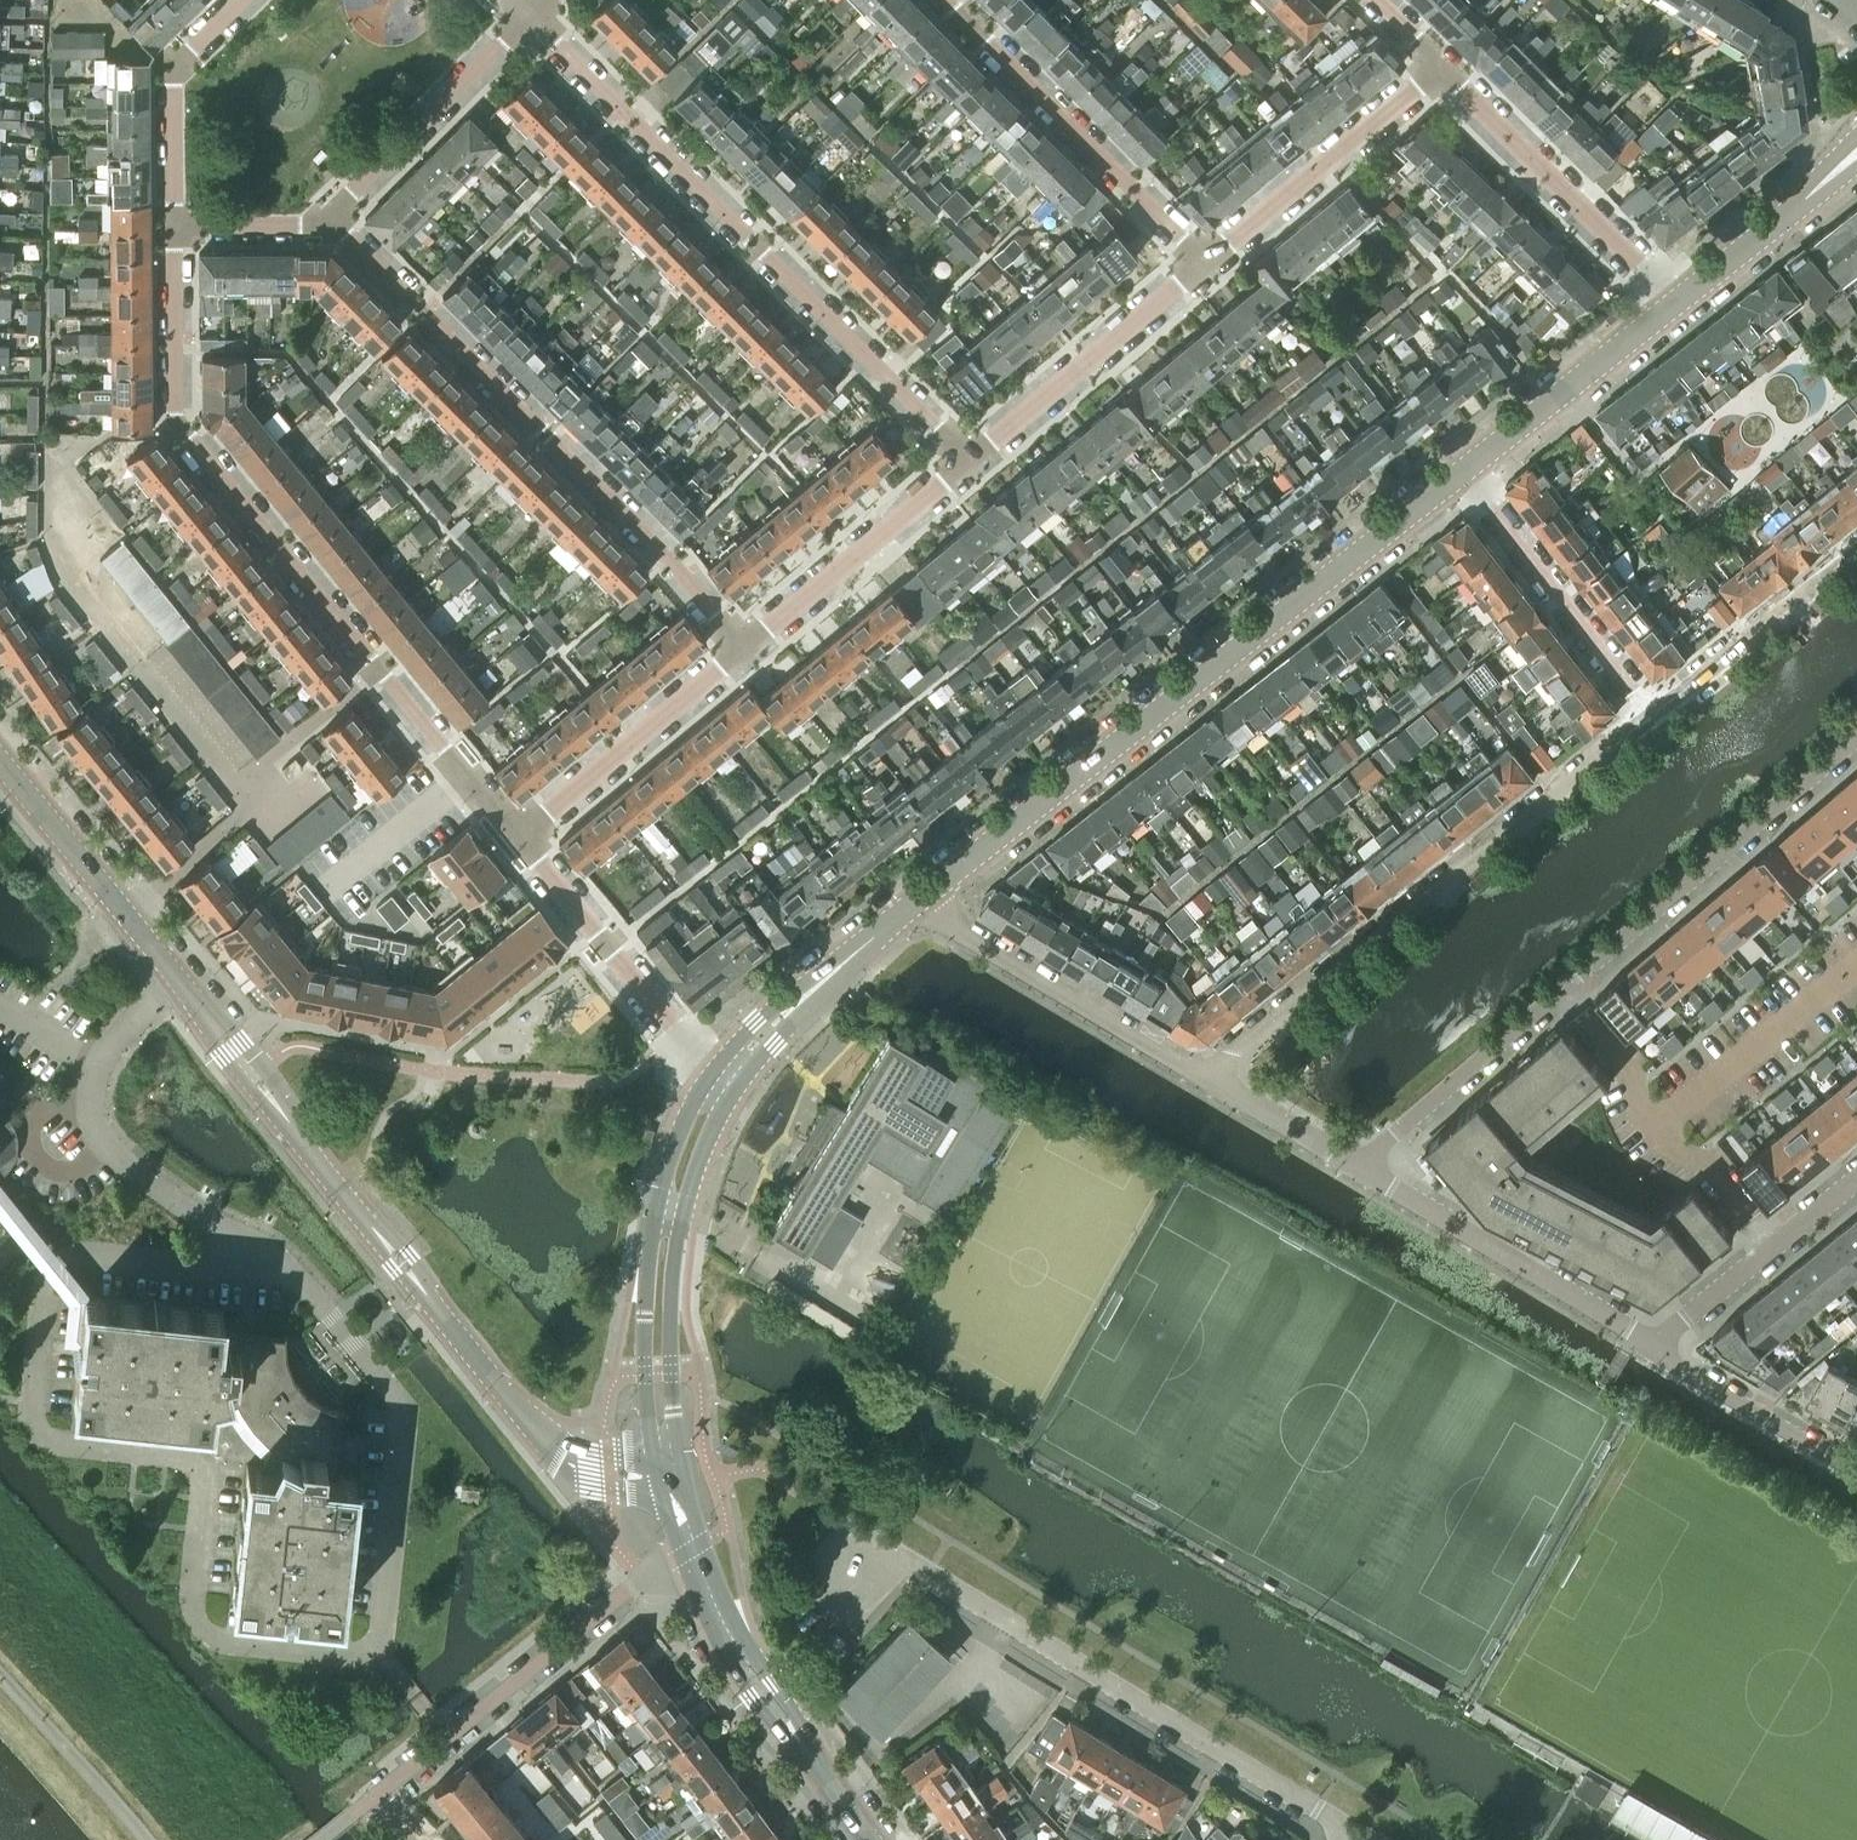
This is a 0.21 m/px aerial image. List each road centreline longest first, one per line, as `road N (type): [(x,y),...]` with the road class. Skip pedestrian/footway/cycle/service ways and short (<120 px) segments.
road 1 (residential): [(45,1273),(32,1419),(56,1442),(192,1455),(205,1469),(192,1590),(197,1617),(215,1636),(381,1653),(408,1423),(287,1256)]
road 2 (residential): [(172,214),(168,422),(516,844)]
road 3 (secondary): [(920,898),(1462,473)]
road 4 (residential): [(1856,741),(1390,1136),(1361,1170)]
road 5 (residential): [(973,460),(528,14)]
road 6 (residential): [(750,647),(671,552),(334,213)]
road 7 (secondary): [(541,1435),(183,986)]
road 8 (residential): [(1651,718),(1239,1046),(1210,1080)]
road 9 (residential): [(1348,1833),(910,1561)]
road 10 (secondary): [(711,1072),(681,1127),(644,1262),(640,1373),(653,1465)]
road 11 (residential): [(375,1795),(680,1555)]
road 12 (secondary): [(681,1460),(670,1373),(671,1281),(694,1171),(734,1087)]
road 13 (residential): [(1204,264),(951,0)]
road 14 (residential): [(1210,1080),(944,921),(920,898)]
road 15 (residential): [(1654,1345),(1361,1170)]
road 16 (residential): [(1674,304),(1441,67)]
road 17 (residential): [(1462,473),(1651,718)]
road 18 (residential): [(1204,264),(1441,67)]
road 19 (residential): [(516,844),(750,647)]
road 20 (residential): [(973,460),(1204,264)]
road 21 (residential): [(711,1072),(667,1032),(516,844)]
road 22 (residential): [(750,647),(973,460)]
road 23 (secondary): [(183,986),(0,760)]
road 24 (residential): [(334,213),(528,14)]
road 25 (secondary): [(680,1555),(731,1664),(828,1781)]
road 26 (secondary): [(828,1781),(813,1745),(728,1616),(701,1543)]
road 27 (secondary): [(1462,473),(1674,304)]
road 28 (residential): [(1651,718),(1856,549)]
road 29 (residential): [(1654,1345),(1856,1176)]
road 30 (residential): [(287,1256),(64,1256),(45,1273)]
road 31 (residential): [(243,0),(175,69),(172,214)]
road 32 (residential): [(1856,1472),(1681,1370),(1654,1345)]
road 33 (secondary): [(1674,304),(1856,155)]
road 34 (secondary): [(883,925),(757,1022),(711,1072)]
road 35 (secondary): [(734,1087),(883,925)]
road 36 (unclassified): [(0,1677),(145,1839)]
road 37 (residential): [(97,1102),(52,1102),(28,1131),(30,1149),(44,1166),(68,1171),(91,1165),(117,1140)]
road 38 (residential): [(287,1256),(142,1167),(117,1140)]
road 39 (residential): [(1361,1170),(1210,1080)]
road 40 (residential): [(172,214),(334,213)]
road 41 (secondary): [(541,1435),(610,1492),(659,1498)]

